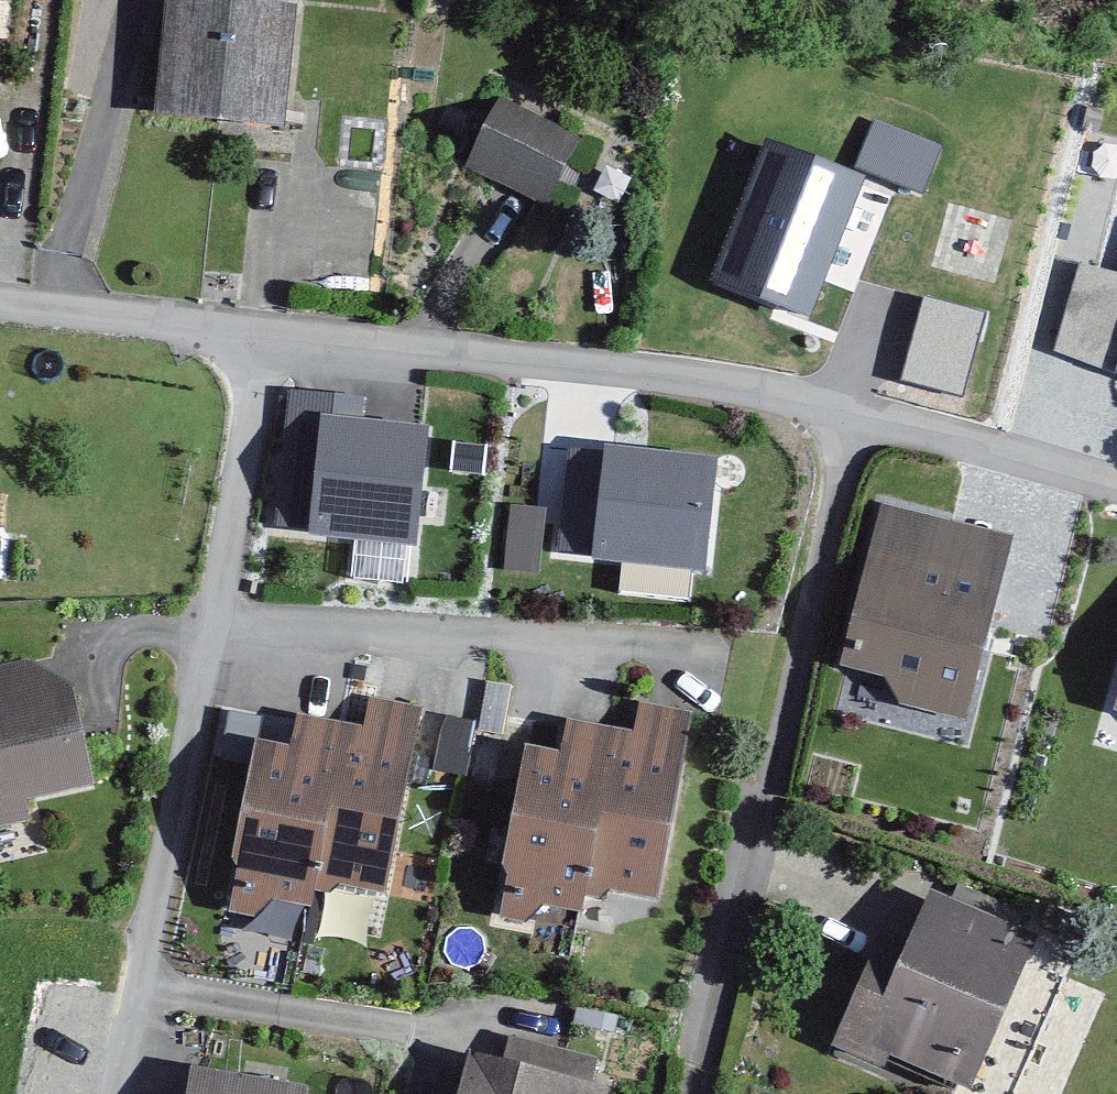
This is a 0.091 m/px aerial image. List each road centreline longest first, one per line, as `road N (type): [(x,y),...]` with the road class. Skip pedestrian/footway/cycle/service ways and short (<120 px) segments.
road 1 (residential): [(263,338),(794,403),(1116,494)]
road 2 (residential): [(111,1093),(263,338)]
road 3 (residential): [(0,306),(263,338)]

